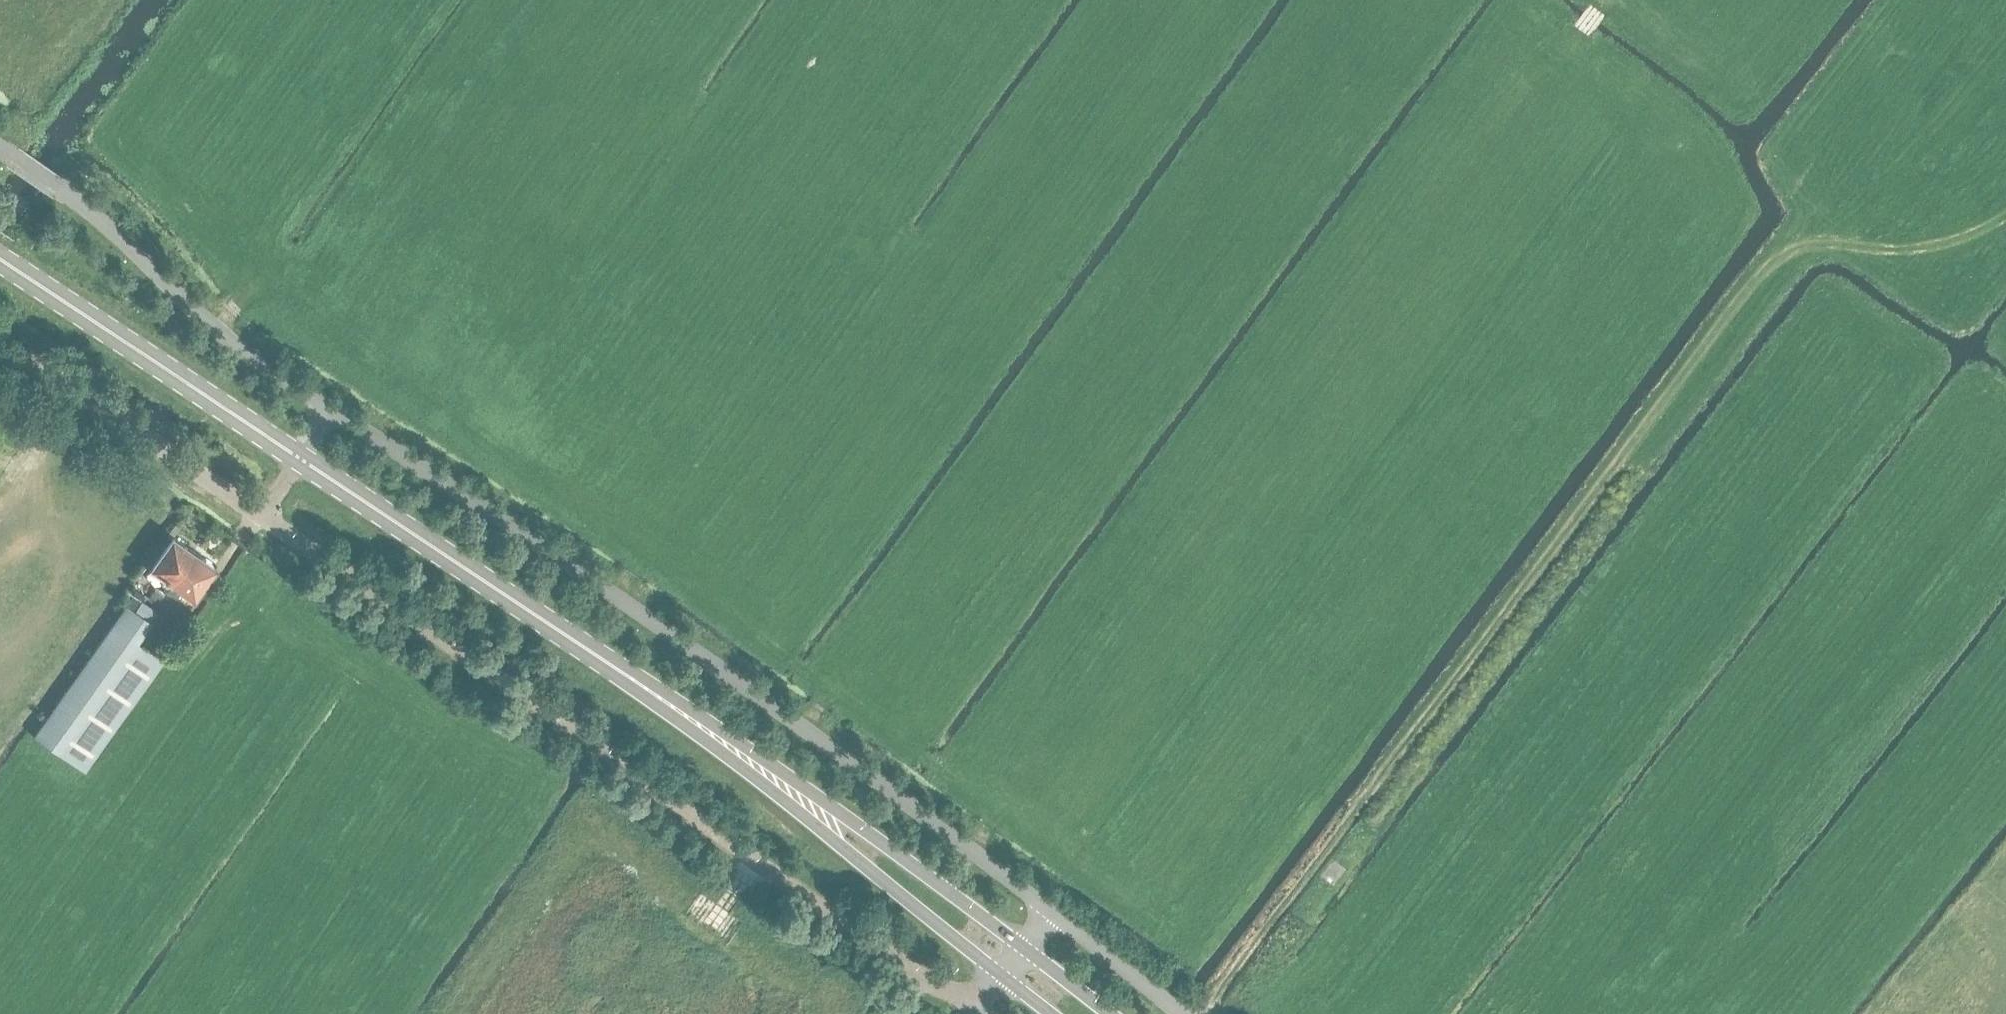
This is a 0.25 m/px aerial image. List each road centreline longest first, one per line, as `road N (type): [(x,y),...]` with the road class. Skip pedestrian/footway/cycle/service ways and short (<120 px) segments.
road 1 (track): [(1204,1013),(1746,292),(1785,253),(1828,243),(1902,249),(2005,212)]
road 2 (unclassified): [(333,410),(788,712),(1053,912)]
road 3 (unclassified): [(261,516),(973,1009)]
road 4 (secondary): [(1025,948),(857,823),(657,694)]
road 5 (secondary): [(657,694),(1002,976)]
road 6 (unclassified): [(0,144),(169,278),(226,337),(333,410)]
road 7 (secondary): [(657,694),(301,458)]
road 8 (secondary): [(301,458),(0,253)]
road 9 (unclassified): [(0,334),(261,516)]
road 10 (residential): [(1183,1013),(1053,912)]

